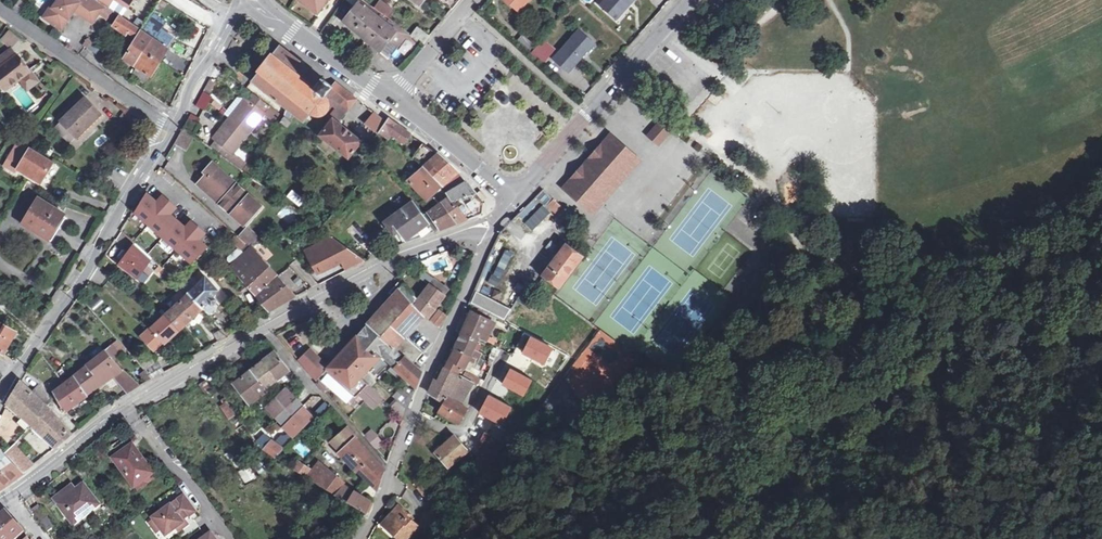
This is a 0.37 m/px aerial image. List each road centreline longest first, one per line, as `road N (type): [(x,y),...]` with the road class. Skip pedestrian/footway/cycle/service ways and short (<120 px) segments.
road 1 (tertiary): [(11,496),(130,409),(351,281),(450,239),(490,237)]
road 2 (unclassified): [(362,538),(490,237)]
road 3 (tertiary): [(175,129),(0,396)]
road 4 (track): [(1101,275),(1029,282),(962,316),(927,321),(823,312)]
road 5 (tertiary): [(688,0),(515,197)]
road 6 (residential): [(0,9),(175,129)]
road 7 (tertiary): [(252,2),(396,98)]
road 8 (tertiary): [(396,98),(515,197)]
road 9 (tertiary): [(252,2),(234,15),(186,93),(175,129)]
road 10 (track): [(773,194),(823,312)]
road 11 (residential): [(396,98),(474,0)]

